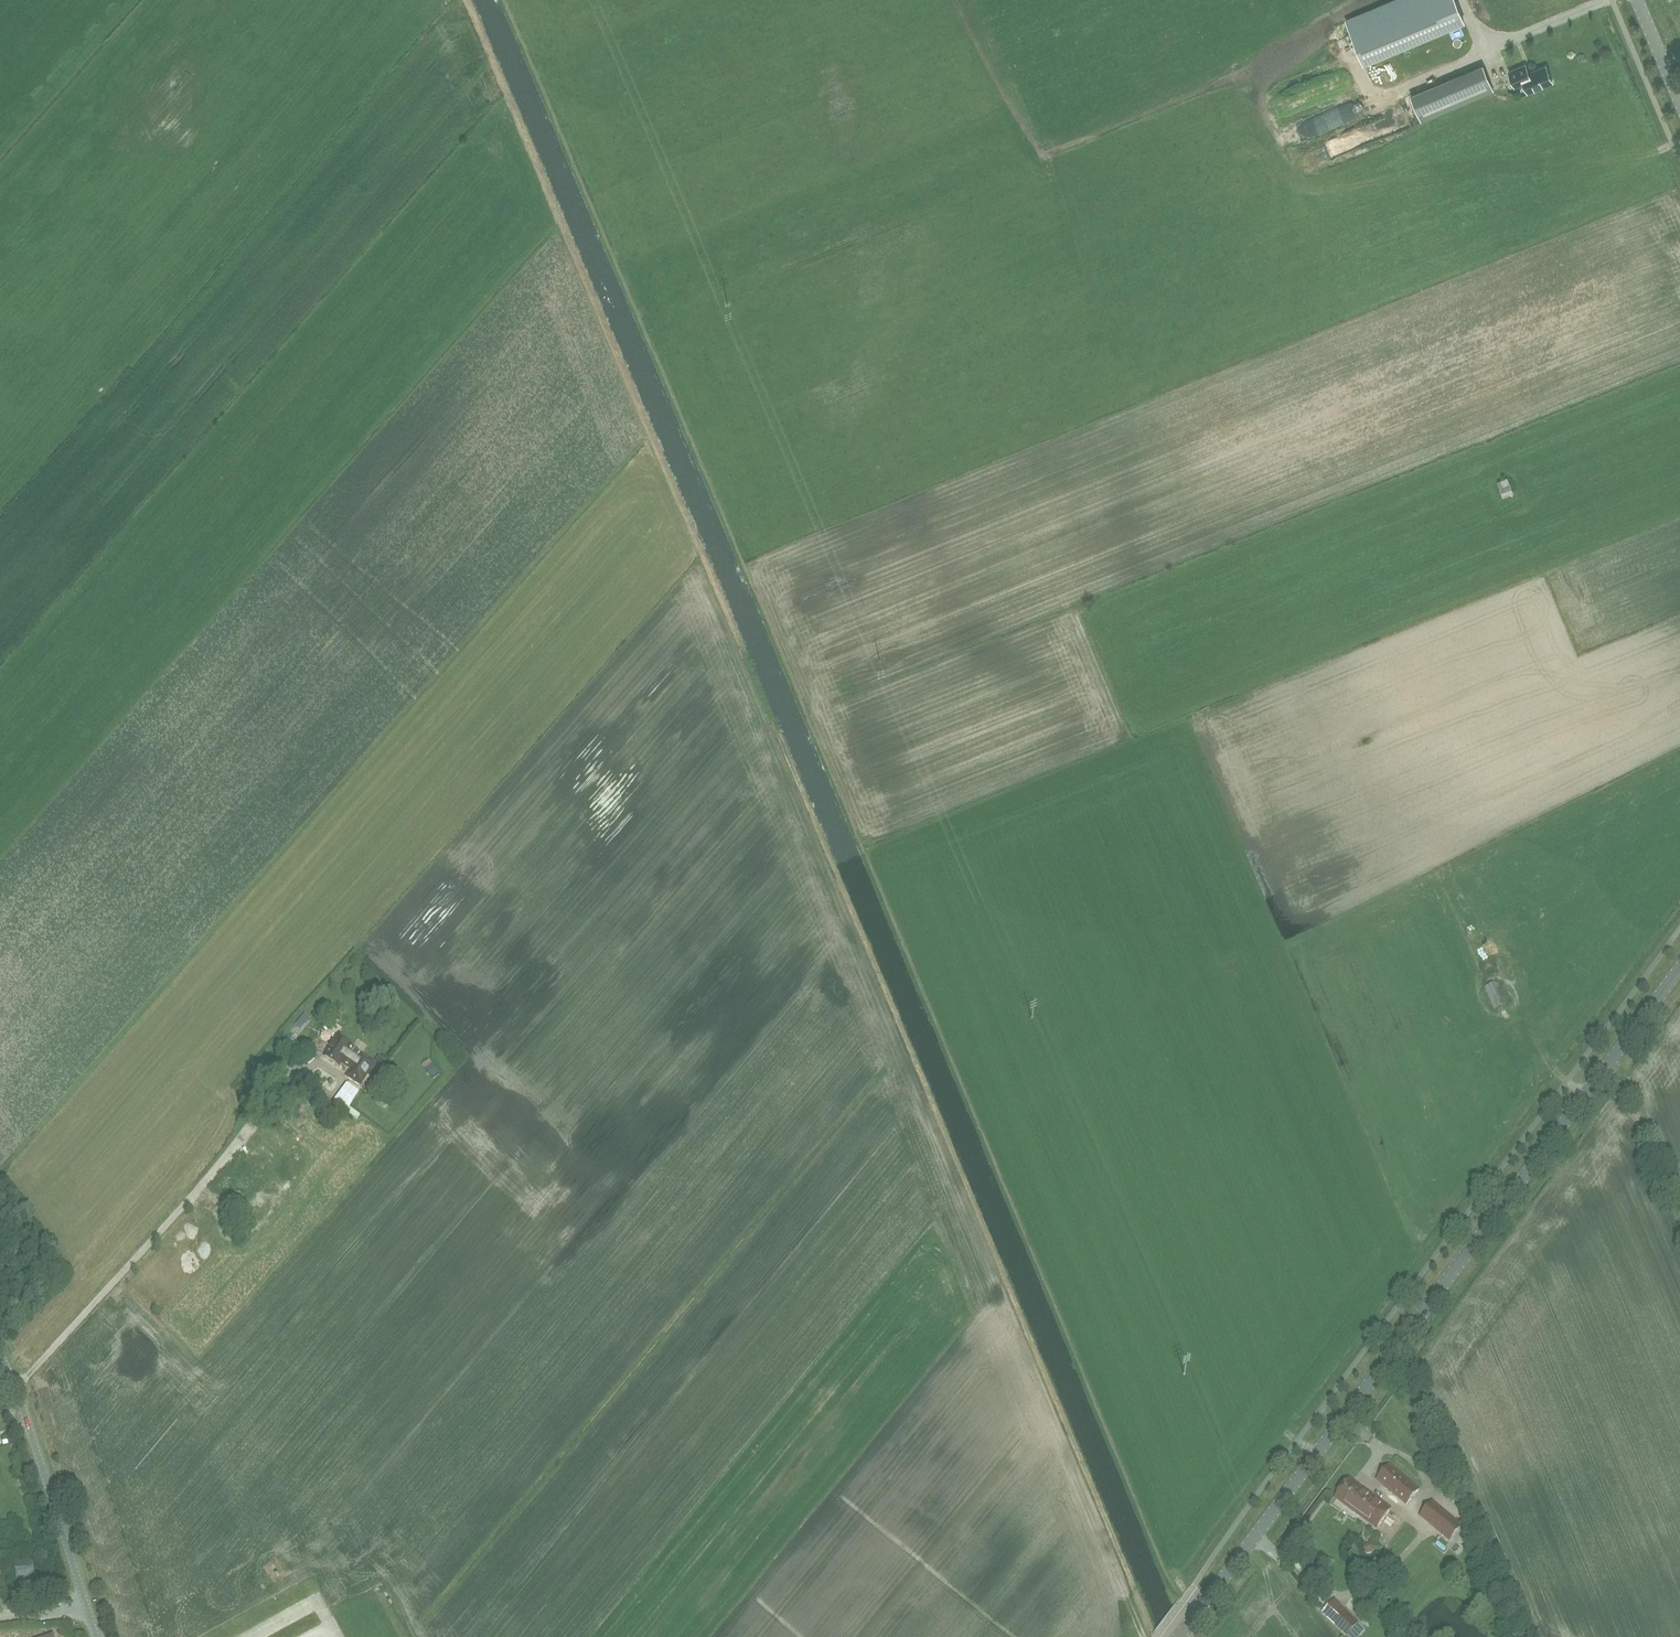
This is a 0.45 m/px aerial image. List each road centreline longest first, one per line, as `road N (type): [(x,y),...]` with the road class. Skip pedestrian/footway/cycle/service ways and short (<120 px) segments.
road 1 (secondary): [(1178,1636),(1679,968)]
road 2 (unclassified): [(96,1636),(28,1418),(0,1363)]

